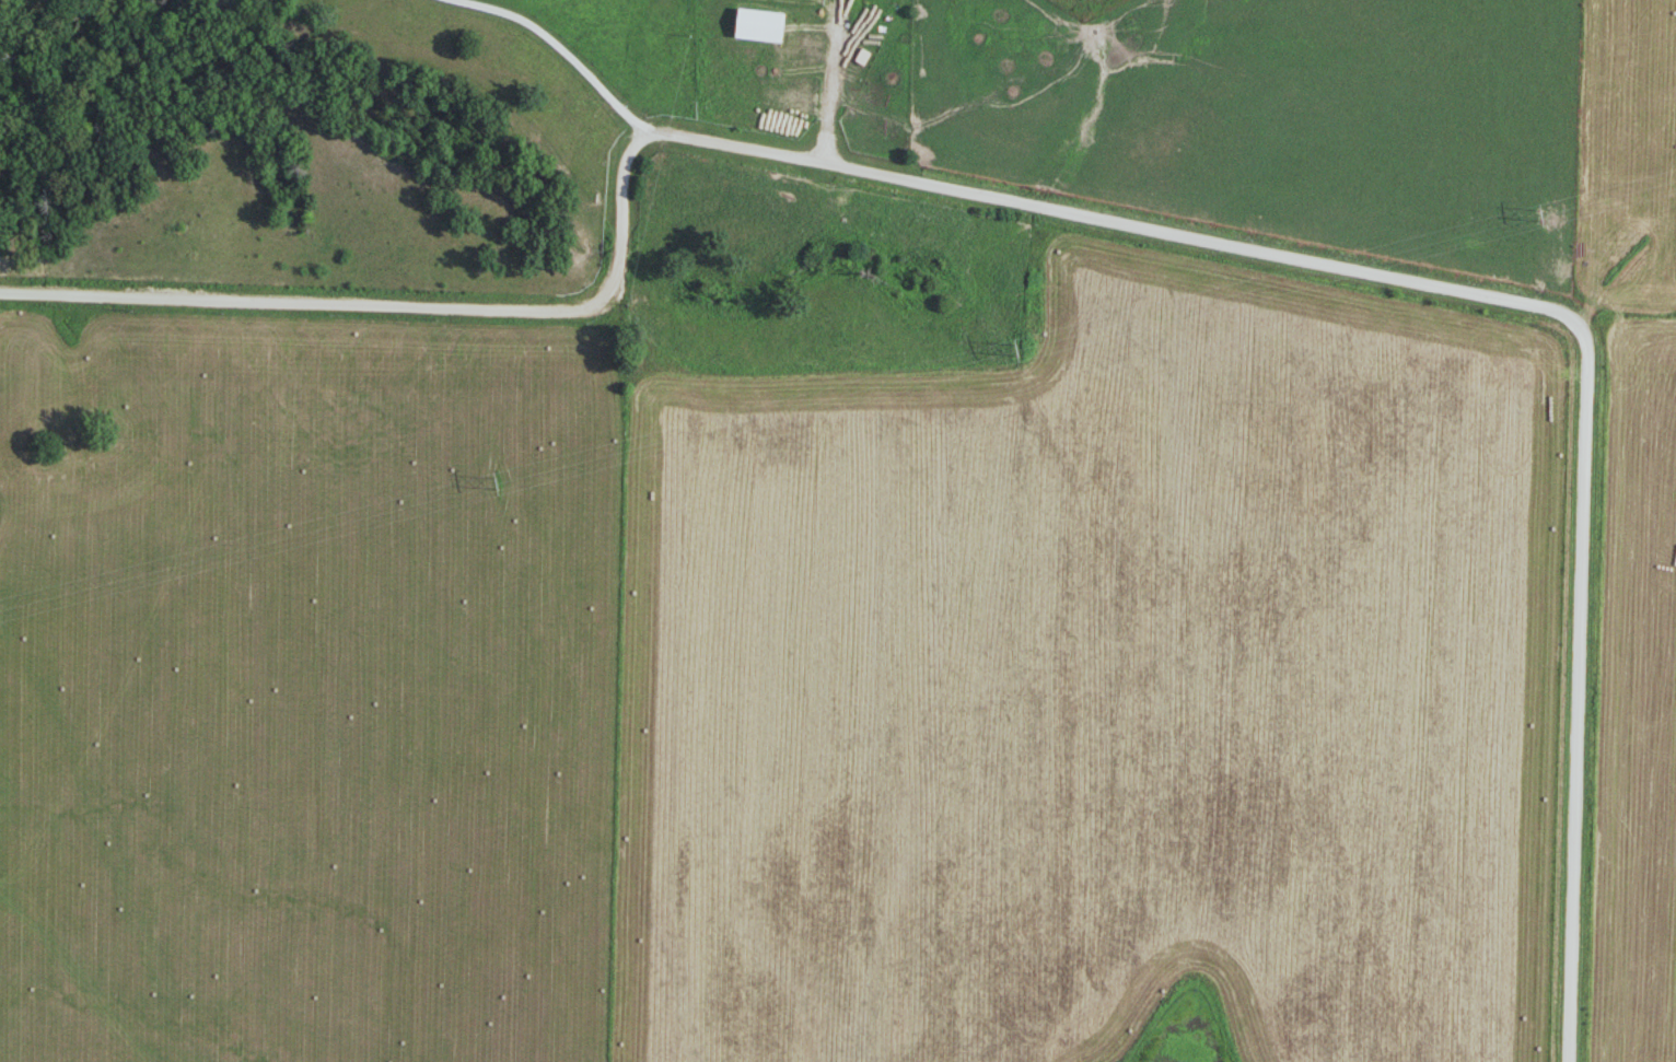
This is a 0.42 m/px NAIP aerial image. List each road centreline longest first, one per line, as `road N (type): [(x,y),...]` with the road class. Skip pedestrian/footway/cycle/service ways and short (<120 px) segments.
road 1 (residential): [(1569,1061),(1587,353),(1578,325),(1559,313),(676,136),(653,137),(633,151),(619,273),(601,306),(579,312),(0,296)]

